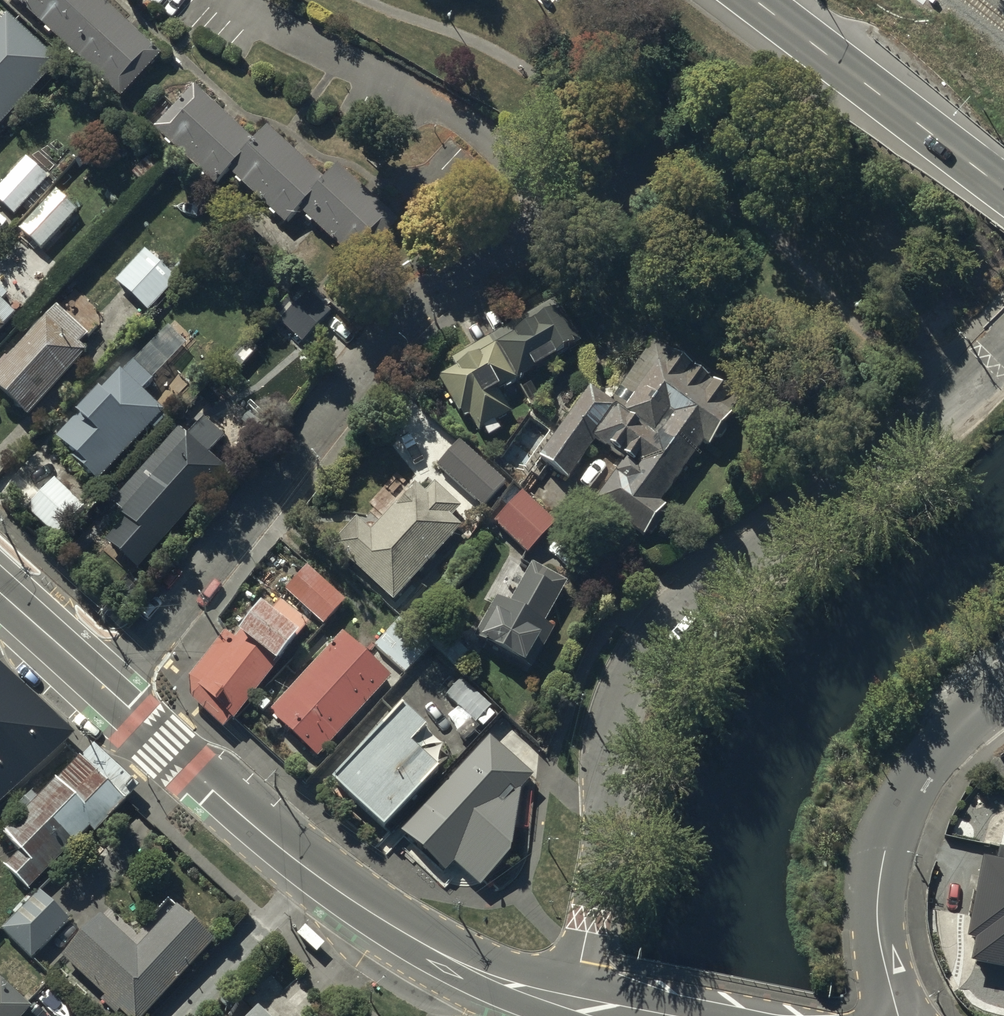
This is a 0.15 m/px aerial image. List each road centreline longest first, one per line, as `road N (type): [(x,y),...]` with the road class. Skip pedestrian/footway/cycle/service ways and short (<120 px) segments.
road 1 (residential): [(579,1006),(613,756),(641,661),(691,600),(868,472),(1003,351)]
road 2 (residential): [(655,159),(537,241),(427,302),(344,394),(117,694)]
road 3 (tertiary): [(579,1006),(454,959),(387,924),(117,694)]
road 4 (residential): [(1003,691),(912,785),(889,825),(874,912),(894,1015)]
road 5 (trunk): [(1003,188),(758,0)]
road 6 (tertiary): [(117,694),(0,592)]

